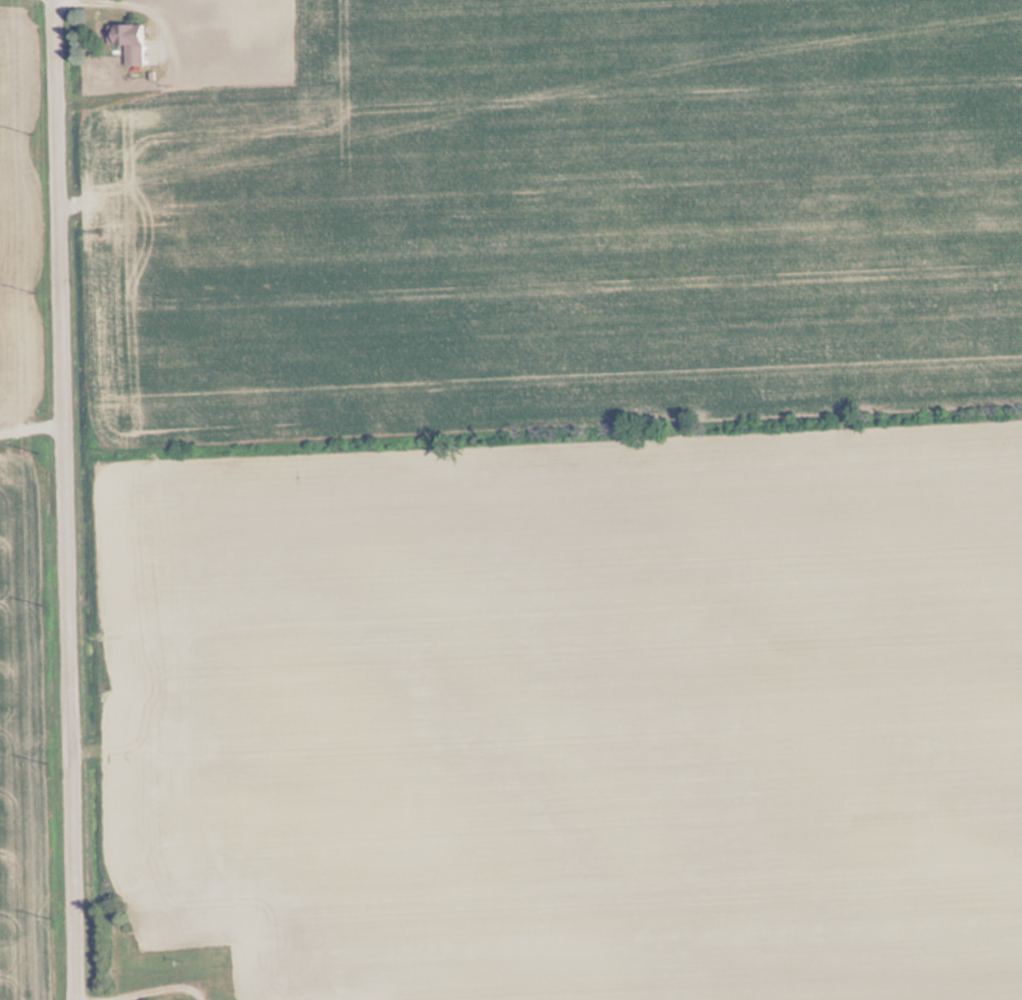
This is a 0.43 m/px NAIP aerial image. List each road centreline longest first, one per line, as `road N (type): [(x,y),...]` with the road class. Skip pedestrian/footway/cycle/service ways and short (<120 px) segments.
road 1 (residential): [(81,999),(57,0)]

